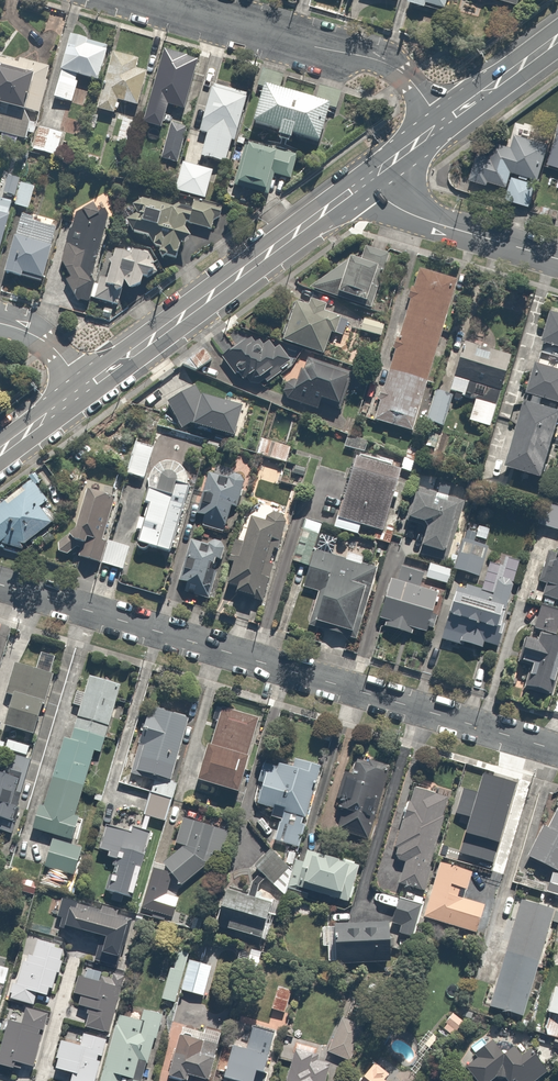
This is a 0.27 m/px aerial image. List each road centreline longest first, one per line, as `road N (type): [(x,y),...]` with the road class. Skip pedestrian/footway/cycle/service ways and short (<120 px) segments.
road 1 (residential): [(0,586),(557,752)]
road 2 (tertiary): [(366,181),(85,387)]
road 3 (residential): [(157,0),(389,65),(442,124)]
road 4 (residential): [(557,260),(450,228),(366,181)]
road 5 (tertiary): [(557,38),(442,124)]

